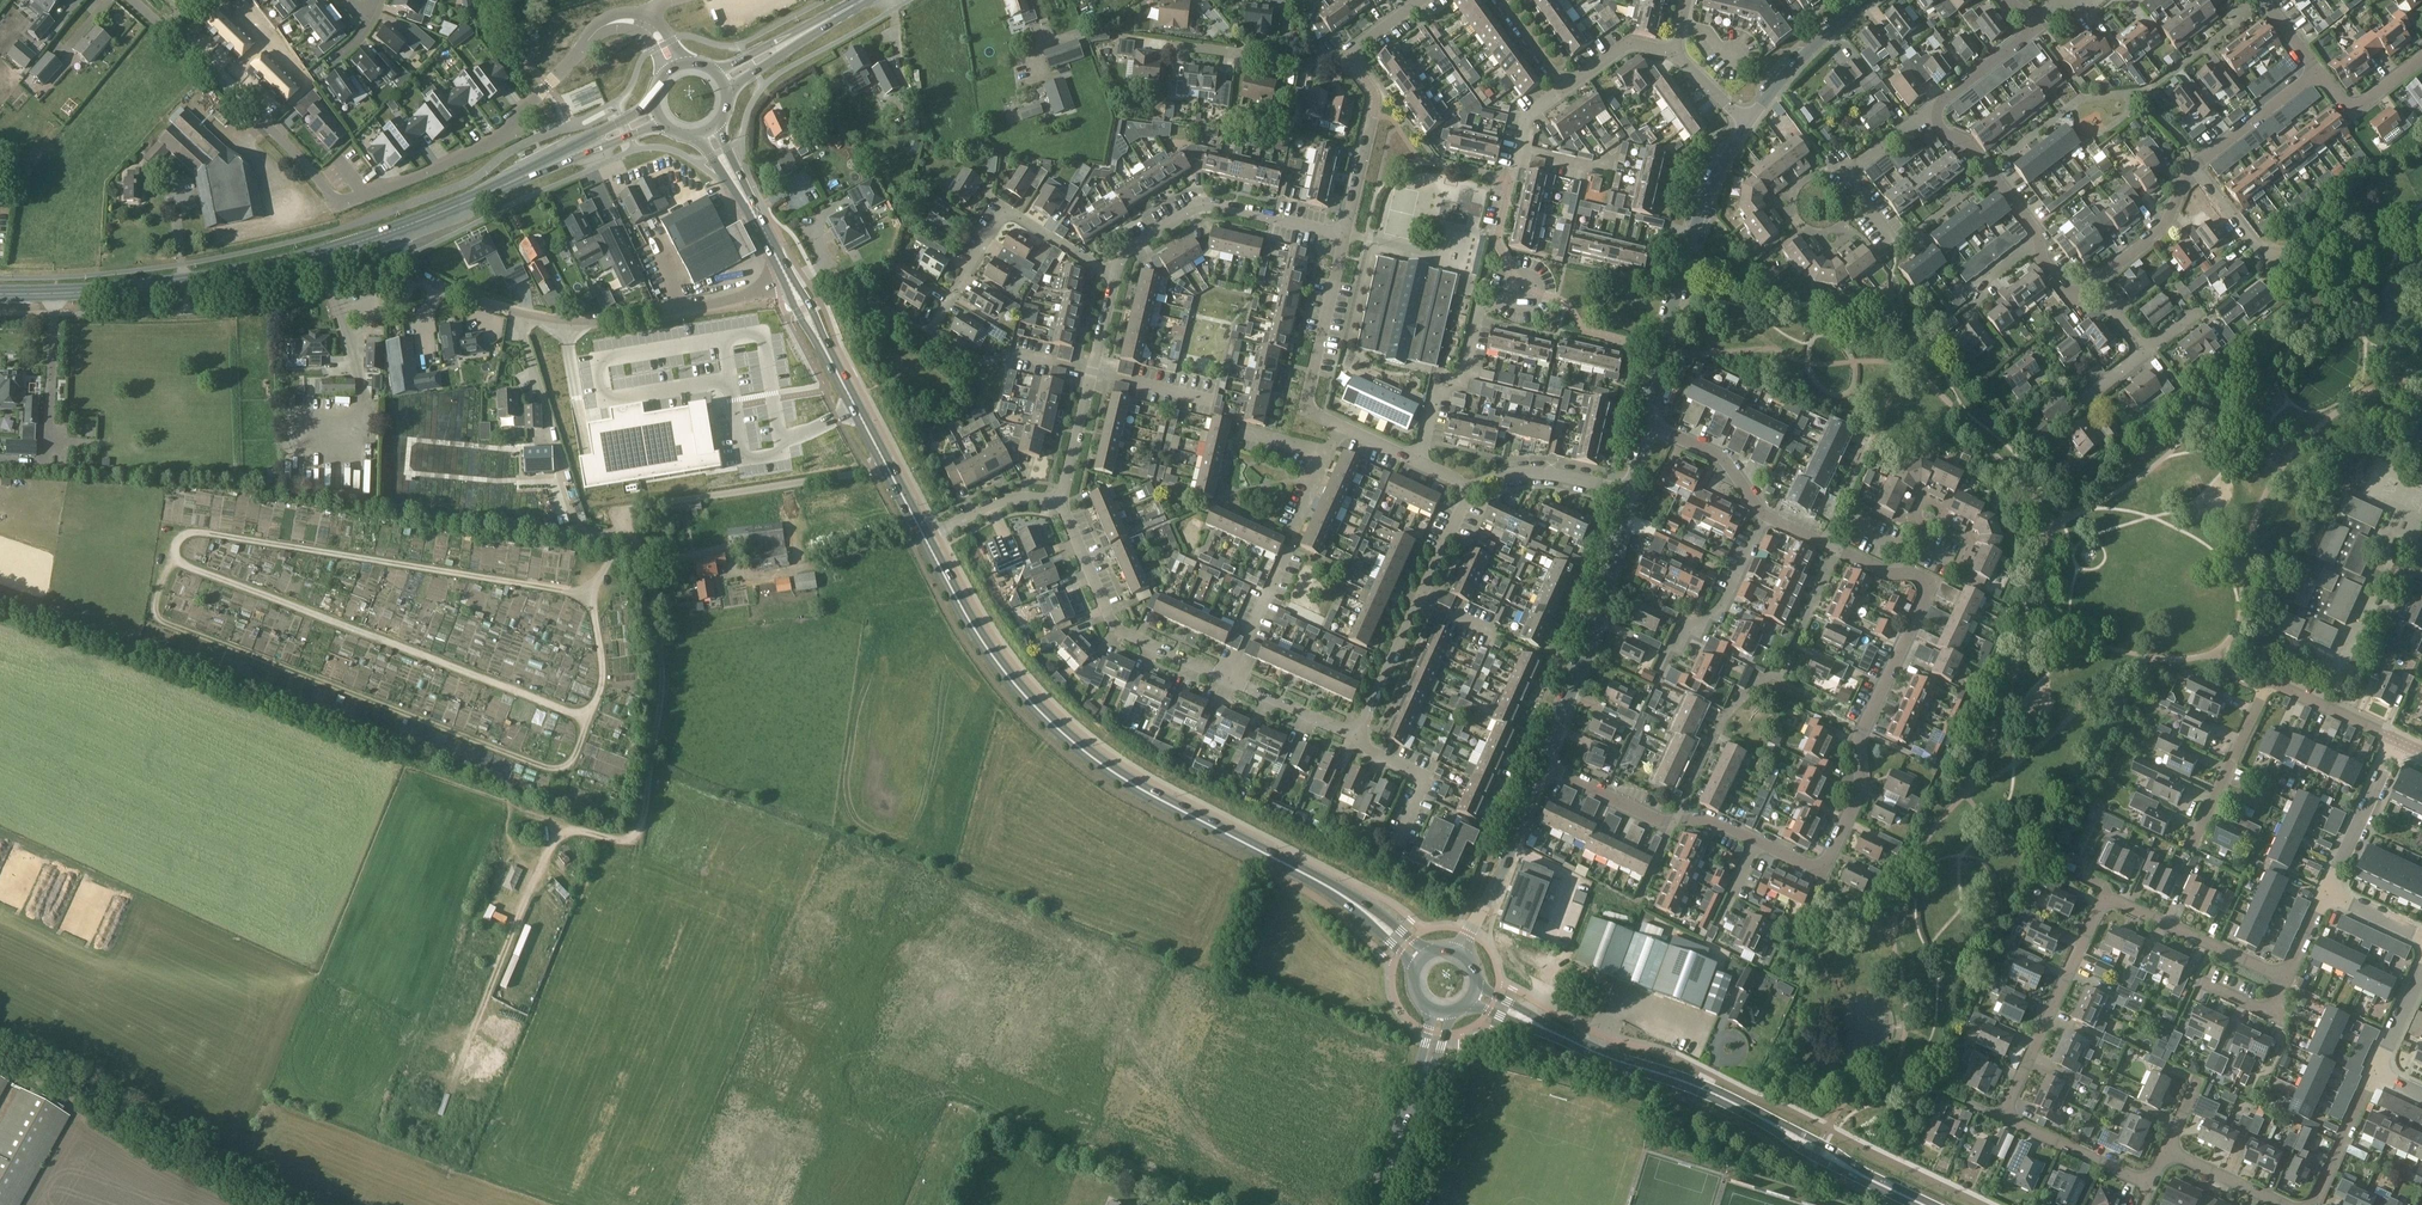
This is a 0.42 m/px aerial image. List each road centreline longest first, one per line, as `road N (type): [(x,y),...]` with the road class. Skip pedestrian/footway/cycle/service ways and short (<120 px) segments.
road 1 (track): [(589,596),(198,532),(180,538),(173,559),(585,716)]
road 2 (primary): [(0,290),(168,283),(334,250),(657,114)]
road 3 (track): [(608,513),(647,570),(661,655),(639,833),(624,842),(582,834),(552,846),(457,1081)]
road 4 (track): [(589,596),(601,681),(577,751),(551,769),(164,623),(155,612),(157,593),(173,559)]
road 5 (residential): [(2149,1184),(2006,1114),(2098,908),(2110,899),(2286,979)]
road 6 (primary): [(1329,886),(1135,787),(1060,729),(988,648),(926,538)]
road 7 (residential): [(1837,550),(1885,574),(1921,577),(1924,599),(1861,731),(1859,793),(1829,857),(1807,866),(1757,841)]
road 8 (primary): [(1952,1204),(1694,1080),(1630,1065),(1561,1035)]
road 9 (residential): [(787,277),(717,304),(579,322),(489,305),(412,273)]
road 10 (residential): [(338,205),(507,135),(609,23)]
road 11 (residential): [(1675,822),(1726,712),(1779,667),(1837,550)]
road 12 (unclassified): [(1646,423),(1686,254),(1708,192),(1748,122)]
road 13 (primary): [(926,538),(787,277)]
road 14 (residential): [(338,205),(300,157),(133,0)]
road 15 (unclassified): [(1543,767),(1597,622),(1628,491)]
road 16 (residential): [(1470,488),(1355,736)]
road 17 (residential): [(1117,271),(1007,215),(929,332)]
road 18 (residential): [(1229,682),(1115,628),(1060,502)]
road 19 (residential): [(1117,271),(1129,248),(1208,204),(1344,236)]
road 20 (residential): [(1229,682),(1328,452)]
road 21 (residential): [(1060,502),(1117,271)]
road 22 (residential): [(1341,426),(1306,410),(1344,236)]
road 23 (residential): [(1420,462),(1435,397),(1460,378),(1474,317),(1519,285)]
road 24 (unclassified): [(1461,953),(1543,767)]
road 25 (residential): [(1896,243),(1845,174),(1938,105)]
road 26 (residential): [(1660,672),(1676,635),(1701,623),(1731,591),(1766,519)]
road 27 (track): [(739,575),(823,563),(919,524)]
road 28 (residential): [(1344,236),(1376,100),(1350,67)]
road 29 (residential): [(1176,47),(1350,67)]
road 30 (residential): [(2199,835),(2263,688),(2273,683)]
road 31 (unclassified): [(1748,122),(1828,29),(1866,0)]
road 32 (residential): [(2329,891),(2397,741)]
road 33 (primary): [(787,277),(709,132)]
road 34 (residential): [(1628,491),(1536,473),(1470,488)]
road 35 (primary): [(723,79),(861,0)]
road 36 (residential): [(1646,423),(1723,459),(1766,519)]
road 37 (residential): [(2192,167),(2318,71)]
road 38 (residential): [(2095,285),(2169,227),(2192,167)]
road 39 (residential): [(1397,842),(1427,778),(1355,736)]
road 40 (residential): [(2314,1204),(2377,1072)]
road 41 (residential): [(1519,285),(1496,242),(1519,148)]
road 42 (residential): [(2289,253),(2272,263),(2192,167)]
road 43 (residential): [(1675,822),(1657,820),(1543,767)]
road 44 (residential): [(926,538),(1005,500),(1060,502)]
road 45 (residential): [(2318,71),(2347,107),(2363,105),(2421,57)]
road 46 (residential): [(2146,91),(2227,30),(2247,0)]
road 47 (residential): [(1355,736),(1229,682)]
road 48 (residential): [(2397,741),(2273,683)]
road 49 (residential): [(2290,1204),(2169,1144)]
road 50 (residential): [(1675,52),(1630,44),(1562,88)]
road 51 (primary): [(1430,953),(1329,886)]

